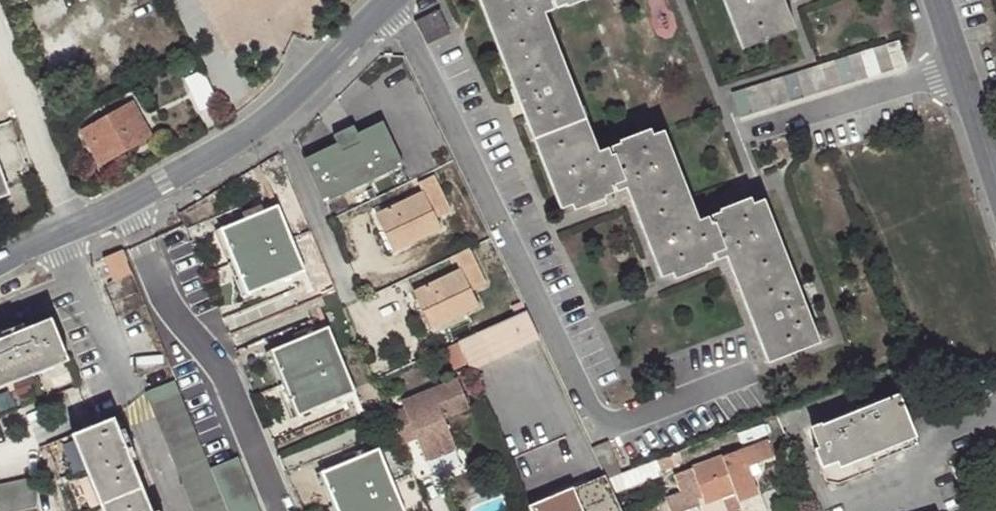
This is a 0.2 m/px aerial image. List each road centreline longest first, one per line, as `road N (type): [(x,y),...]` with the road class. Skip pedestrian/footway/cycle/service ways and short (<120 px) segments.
road 1 (residential): [(400,2),(606,410),(646,420),(753,373)]
road 2 (residential): [(131,204),(174,313),(228,363),(286,510)]
road 3 (residential): [(62,238),(172,510)]
road 4 (residential): [(72,233),(0,46)]
road 5 (unclassified): [(273,119),(350,303)]
road 6 (unclassified): [(937,0),(995,176)]
road 7 (unclassified): [(273,119),(400,2)]
road 8 (unclassified): [(131,204),(273,119)]
road 9 (unclassified): [(995,422),(938,446),(886,510)]

